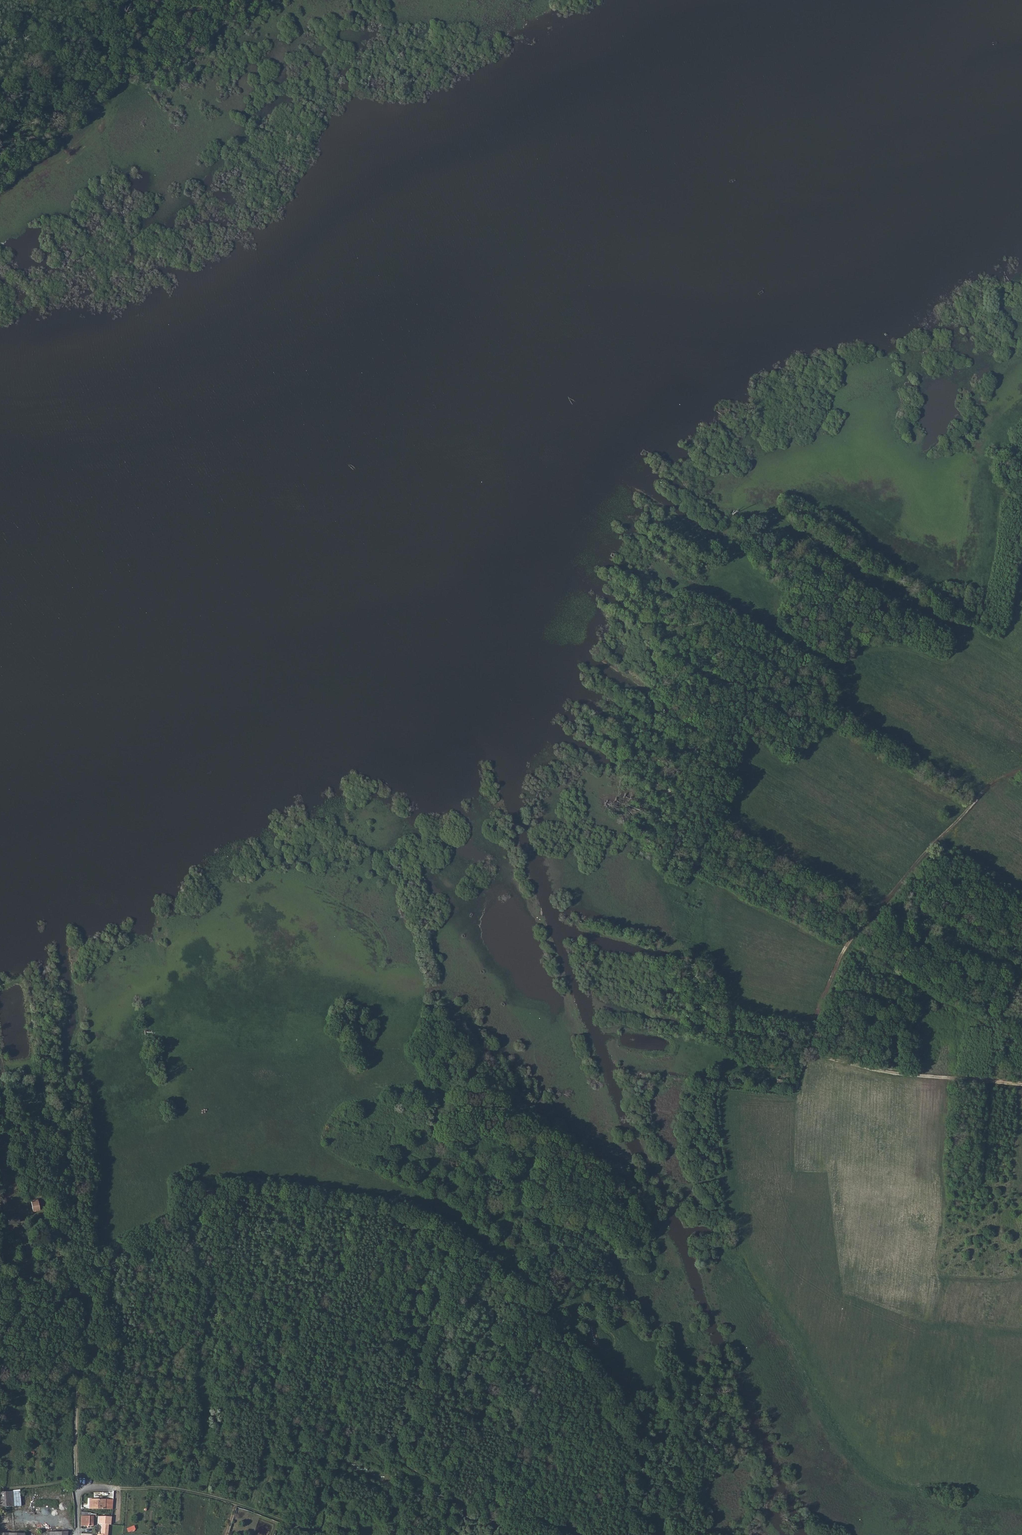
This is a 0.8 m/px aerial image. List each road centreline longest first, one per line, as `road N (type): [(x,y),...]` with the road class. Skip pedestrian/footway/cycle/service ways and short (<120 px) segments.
road 1 (track): [(1021,1085),(888,1073),(814,1055),(808,1047),(844,948),(860,926),(986,788),(1021,770)]
road 2 (track): [(517,1295),(442,1246),(390,1225),(251,1211),(200,1226),(138,1259),(72,1272)]
road 3 (track): [(517,1295),(532,1334),(525,1355),(447,1486),(515,1534)]
road 4 (track): [(0,1488),(76,1481),(82,1357),(72,1272)]
road 5 (track): [(0,190),(28,169),(79,151),(127,78),(160,0)]
road 6 (track): [(76,1489),(170,1488),(320,1534)]

